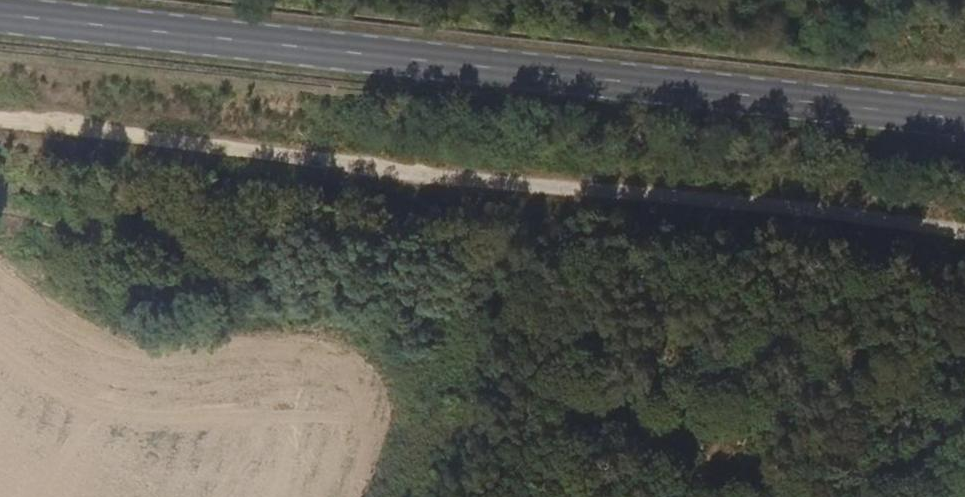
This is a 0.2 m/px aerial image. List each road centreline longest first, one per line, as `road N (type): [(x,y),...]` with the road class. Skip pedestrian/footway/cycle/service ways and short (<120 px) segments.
road 1 (track): [(0,120),(374,173),(891,220),(964,233)]
road 2 (primary): [(0,17),(964,122)]

